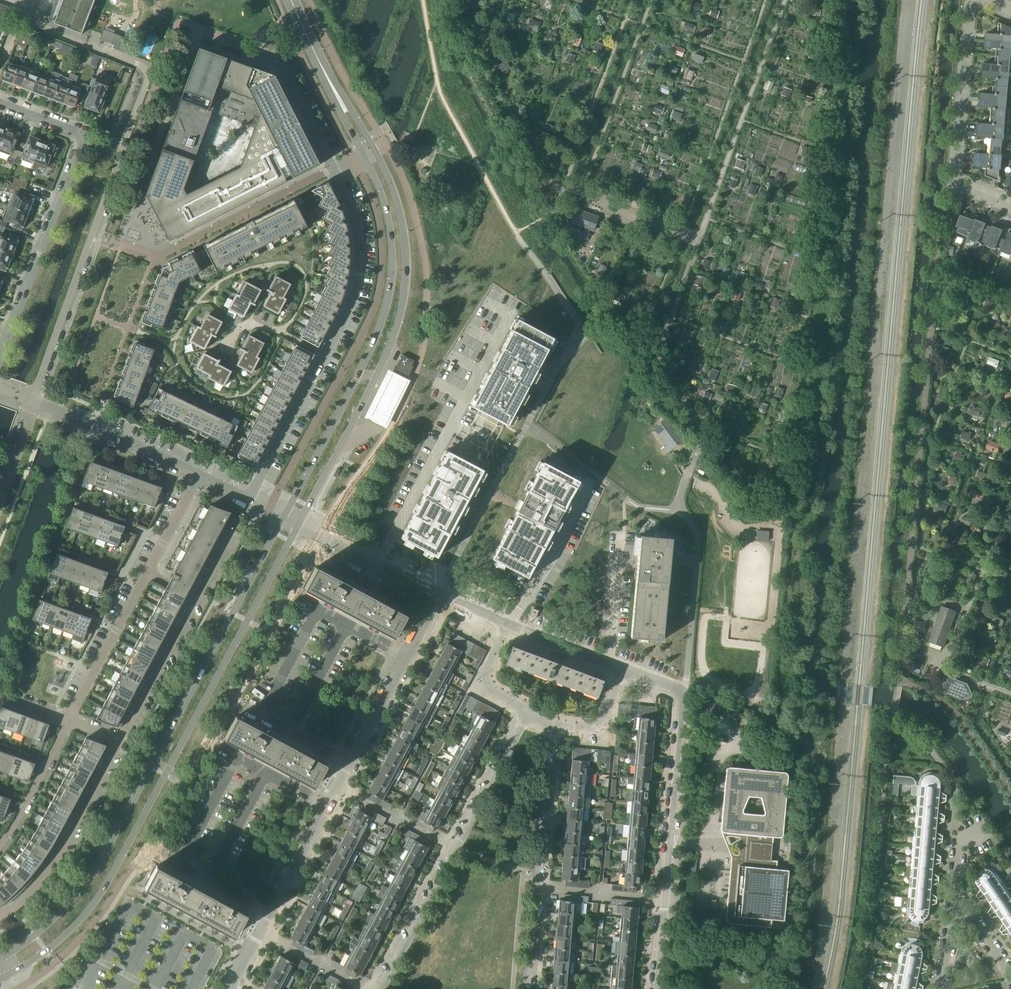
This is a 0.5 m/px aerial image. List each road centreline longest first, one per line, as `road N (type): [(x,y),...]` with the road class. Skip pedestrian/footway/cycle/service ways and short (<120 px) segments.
road 1 (secondary): [(8,975),(94,904),(299,524)]
road 2 (secondary): [(285,516),(97,867),(67,906),(0,960)]
road 3 (unclassified): [(230,988),(439,594)]
road 4 (secondary): [(299,524),(382,366),(401,312),(404,232),(388,180),(371,156)]
road 5 (secondary): [(371,156),(391,235),(385,312),(285,516)]
road 6 (residential): [(248,499),(356,287),(358,236),(333,169)]
road 7 (residential): [(382,988),(528,712)]
road 8 (residential): [(199,476),(70,721)]
road 9 (residential): [(665,899),(681,694),(622,669)]
road 10 (residential): [(93,235),(154,259),(333,169)]
road 11 (residential): [(1010,207),(953,184),(969,0)]
road 12 (residential): [(85,136),(0,361)]
road 13 (residential): [(123,742),(232,537)]
road 14 (residential): [(0,916),(61,852),(123,742)]
road 15 (residential): [(199,476),(32,399)]
road 16 (residential): [(32,399),(93,235)]
road 17 (secondary): [(370,155),(291,0)]
road 18 (residential): [(536,887),(550,724)]
road 19 (residential): [(439,594),(299,524)]
road 20 (residential): [(70,721),(0,845)]
road 21 (residential): [(665,899),(536,887)]
road 22 (residential): [(93,235),(122,151),(85,136)]
road 23 (residential): [(622,669),(505,624)]
road 24 (residential): [(333,169),(279,60)]

